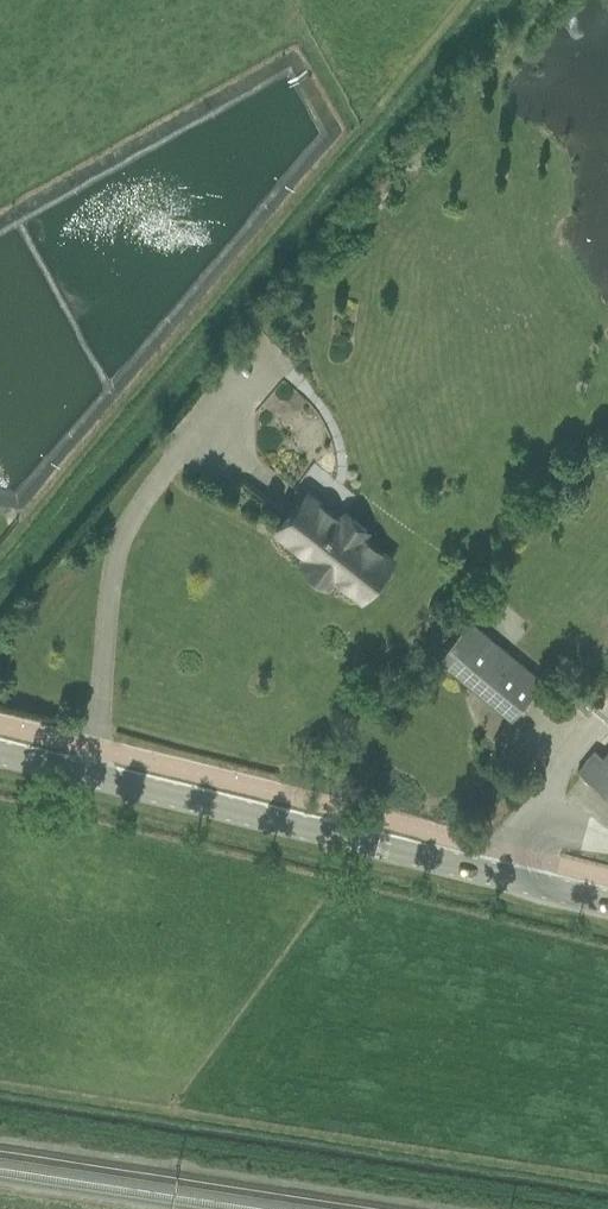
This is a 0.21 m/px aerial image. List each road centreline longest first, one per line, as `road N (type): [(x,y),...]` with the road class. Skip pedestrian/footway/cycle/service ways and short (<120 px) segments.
road 1 (tertiary): [(607,904),(0,752)]

